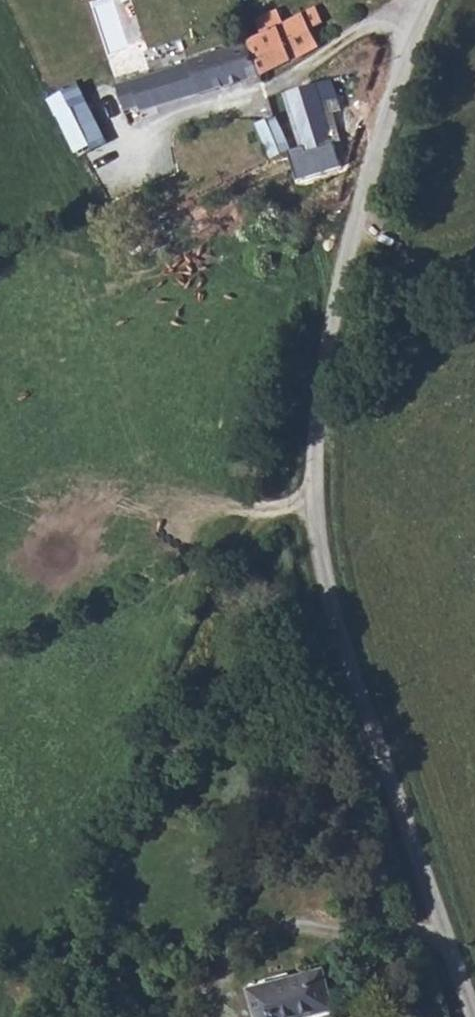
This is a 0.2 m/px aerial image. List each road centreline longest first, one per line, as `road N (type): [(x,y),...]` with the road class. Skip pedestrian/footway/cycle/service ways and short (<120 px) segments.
road 1 (unclassified): [(474,1016),(319,563),(313,496),(351,271)]
road 2 (track): [(6,999),(44,992),(241,548),(313,496)]
road 3 (unclassified): [(351,271),(285,77),(362,33),(398,25),(422,31)]
road 4 (unclassified): [(351,271),(382,135),(422,31)]

